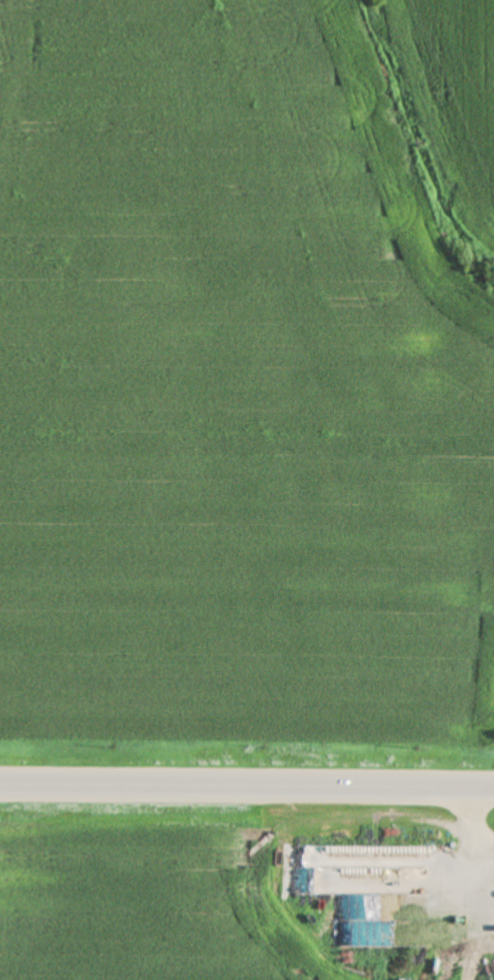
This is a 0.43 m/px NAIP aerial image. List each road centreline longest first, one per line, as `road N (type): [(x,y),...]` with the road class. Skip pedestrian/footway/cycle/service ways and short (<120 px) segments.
road 1 (primary): [(0,775),(493,787)]

